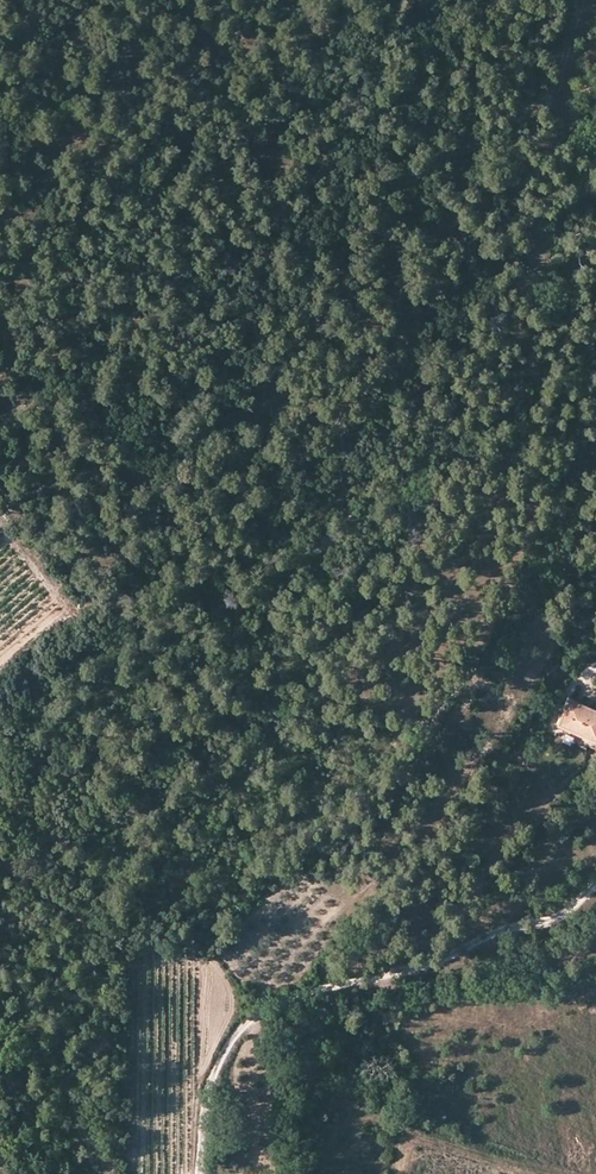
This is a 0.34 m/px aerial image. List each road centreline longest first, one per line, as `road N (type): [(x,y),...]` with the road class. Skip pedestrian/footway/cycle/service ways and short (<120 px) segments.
road 1 (track): [(199,1173),(215,1070),(251,1014),(281,996),(438,962),(489,934),(569,908),(595,879)]

